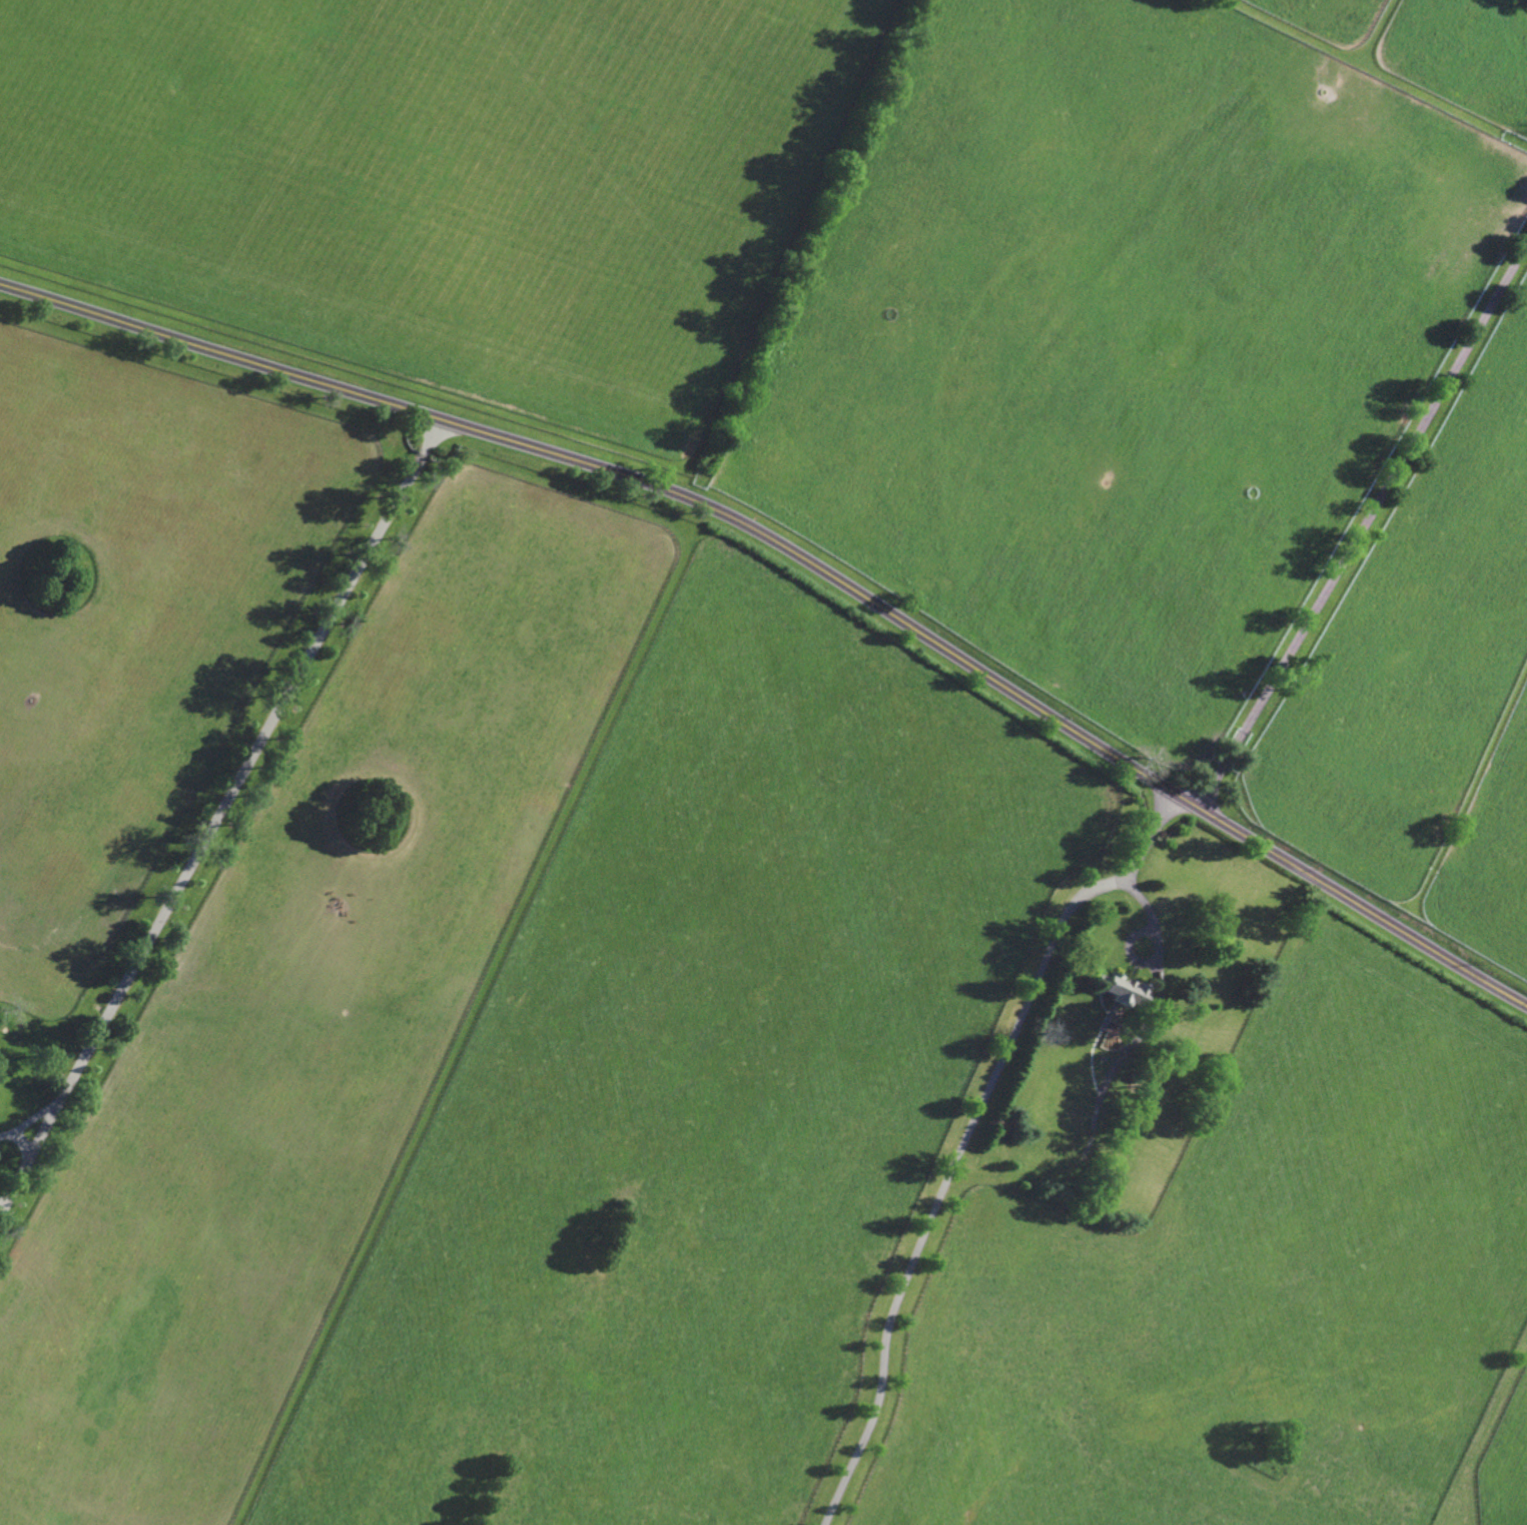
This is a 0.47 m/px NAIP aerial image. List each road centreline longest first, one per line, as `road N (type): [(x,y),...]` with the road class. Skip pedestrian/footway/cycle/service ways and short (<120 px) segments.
road 1 (secondary): [(1526,1004),(716,510),(0,285)]

